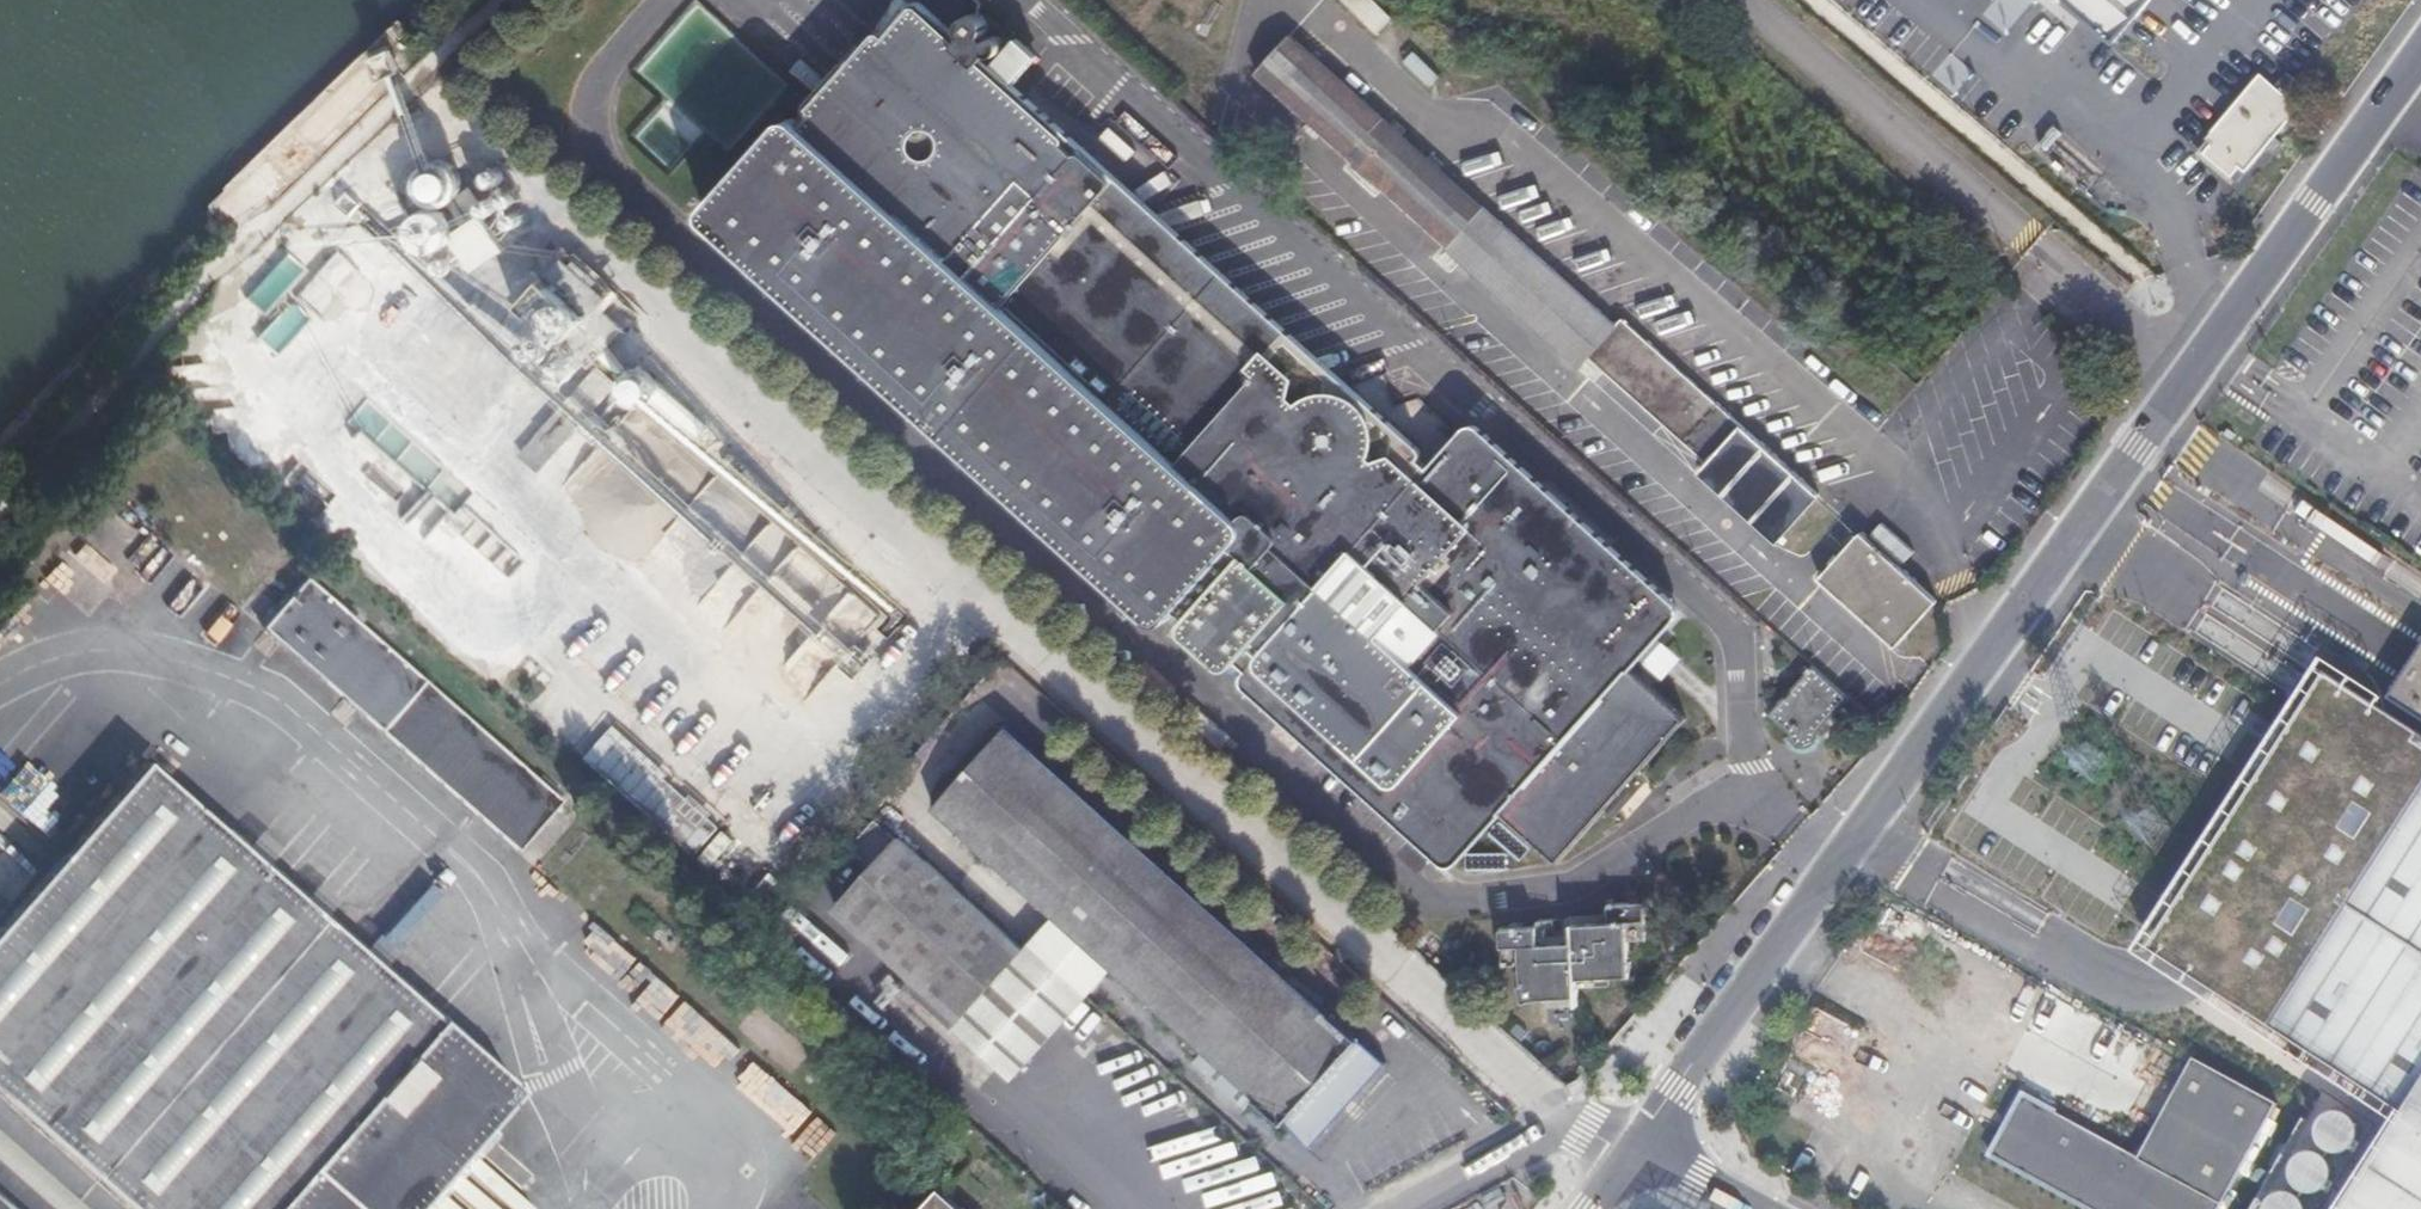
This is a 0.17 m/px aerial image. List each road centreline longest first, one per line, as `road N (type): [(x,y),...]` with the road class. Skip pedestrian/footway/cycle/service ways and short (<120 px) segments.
road 1 (unclassified): [(2420,47),(1638,1145)]
road 2 (residential): [(1638,1145),(1563,1125),(1396,1208)]
road 3 (unclassified): [(1638,1145),(1753,1208)]

